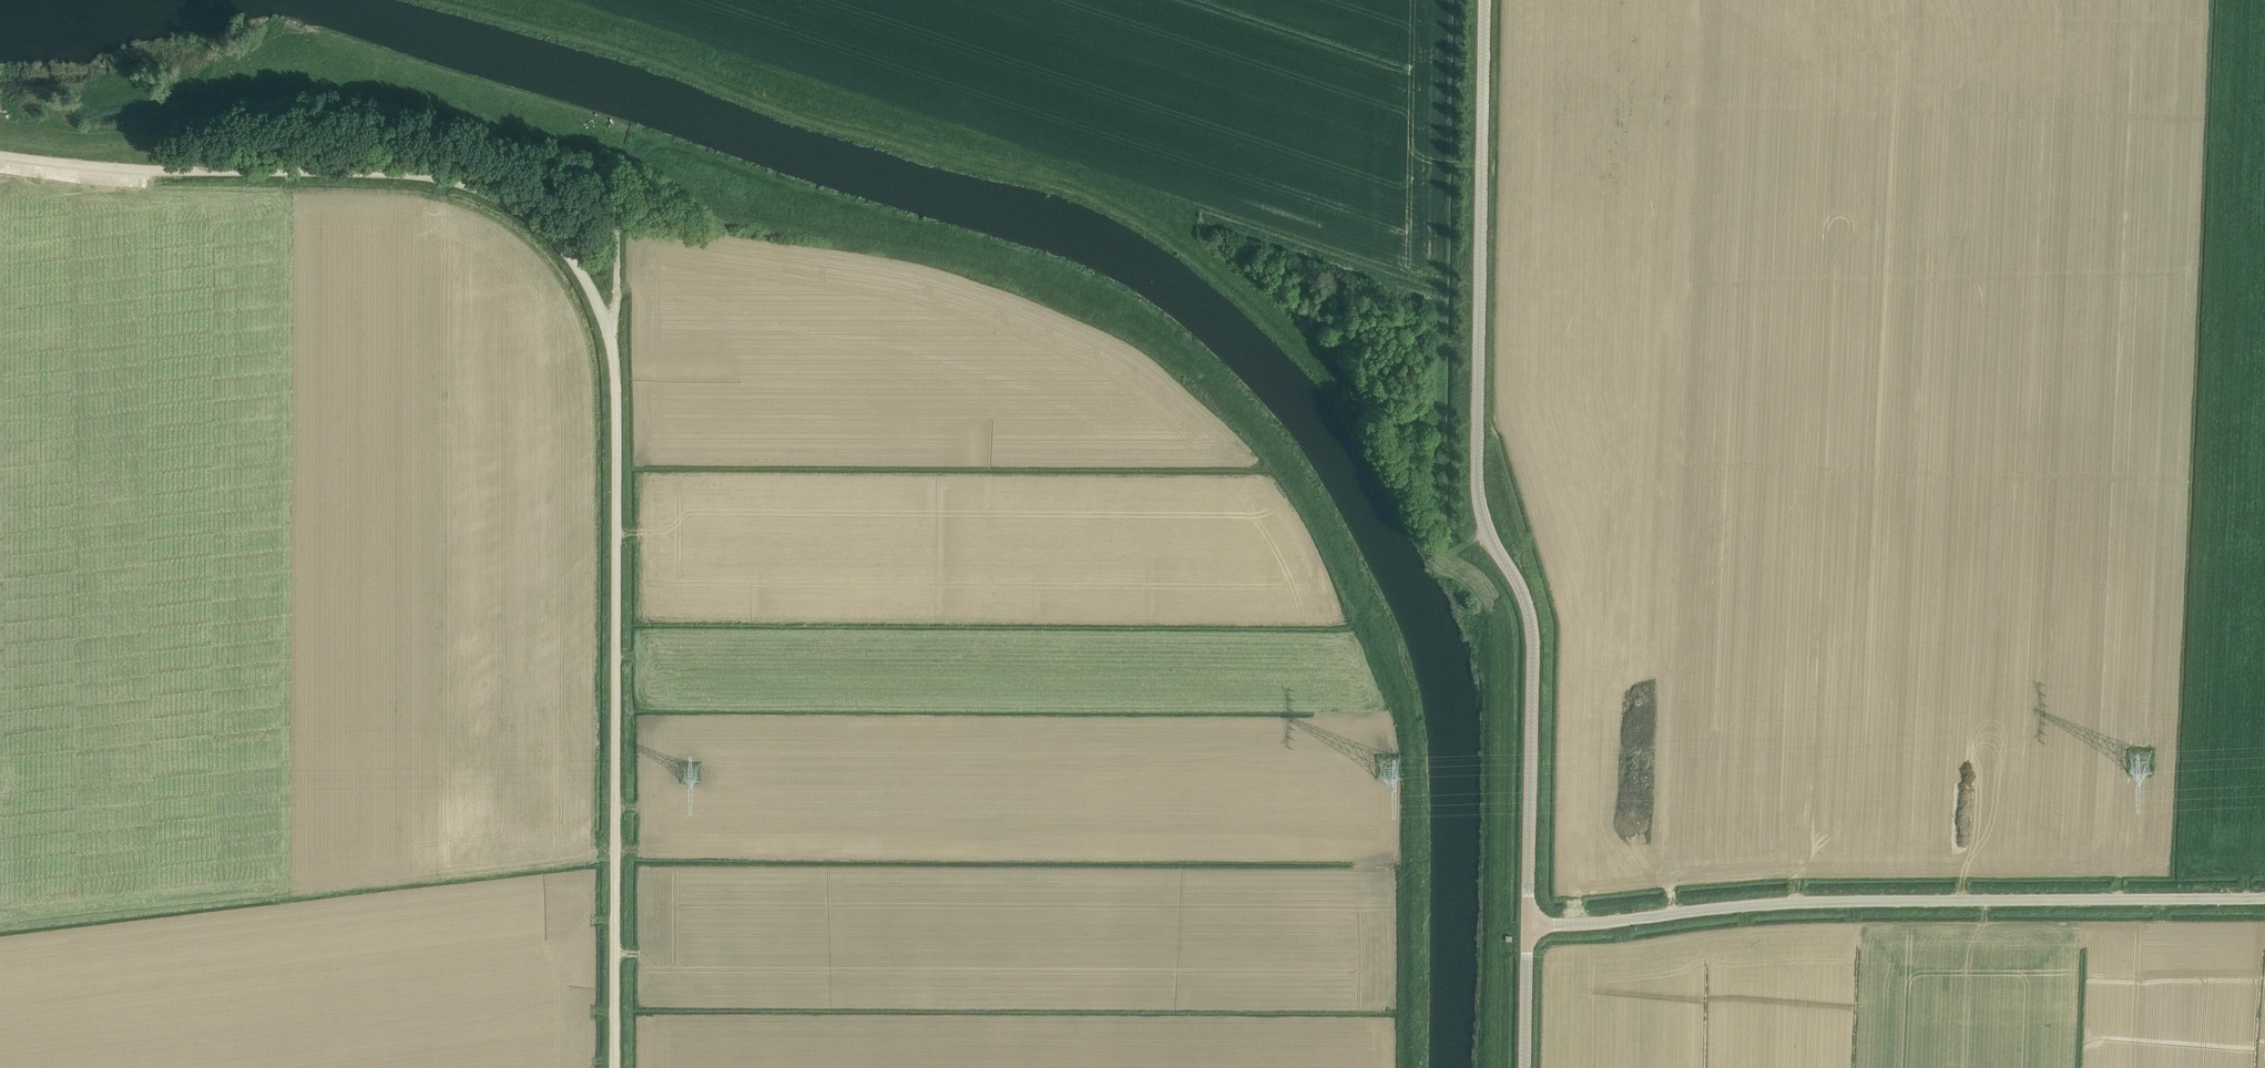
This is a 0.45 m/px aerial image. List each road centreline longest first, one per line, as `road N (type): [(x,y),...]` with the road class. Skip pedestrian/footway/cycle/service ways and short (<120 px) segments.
road 1 (unclassified): [(614,1067),(616,378),(609,332),(573,261),(504,201),(428,176),(142,170),(0,155)]
road 2 (tertiary): [(1528,925),(1533,645),(1527,599),(1491,542),(1478,485),(1485,0)]
road 3 (unclassified): [(2264,898),(1786,903),(1528,925)]
road 4 (track): [(609,332),(616,311),(612,174)]
road 5 (tertiary): [(1526,1067),(1528,925)]

